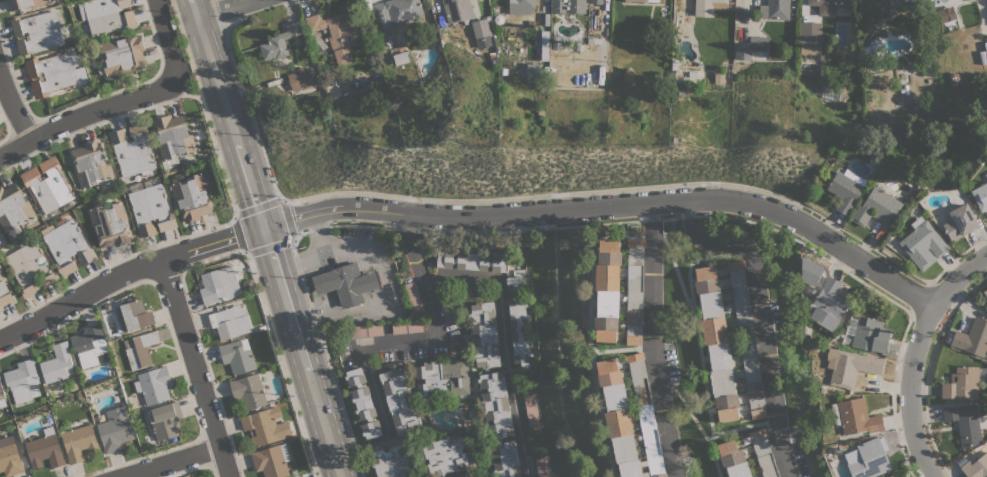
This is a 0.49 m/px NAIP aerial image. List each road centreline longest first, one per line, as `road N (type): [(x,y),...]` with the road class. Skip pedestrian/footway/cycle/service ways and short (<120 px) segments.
road 1 (residential): [(929,303),(815,229),(754,203),(689,200),(504,217),(356,210),(262,228),(0,331)]
road 2 (tertiary): [(338,476),(196,0)]
road 3 (residential): [(410,215),(425,287),(501,287),(531,476)]
road 4 (residential): [(689,200),(691,229),(702,243),(750,250),(790,476)]
road 5 (residential): [(986,264),(929,303),(910,410),(935,476)]
road 6 (residential): [(229,476),(162,263)]
road 7 (residential): [(425,287),(435,334),(363,345),(387,433)]
road 8 (residential): [(651,203),(662,410)]
road 9 (residential): [(0,157),(157,90),(172,82),(175,69)]

